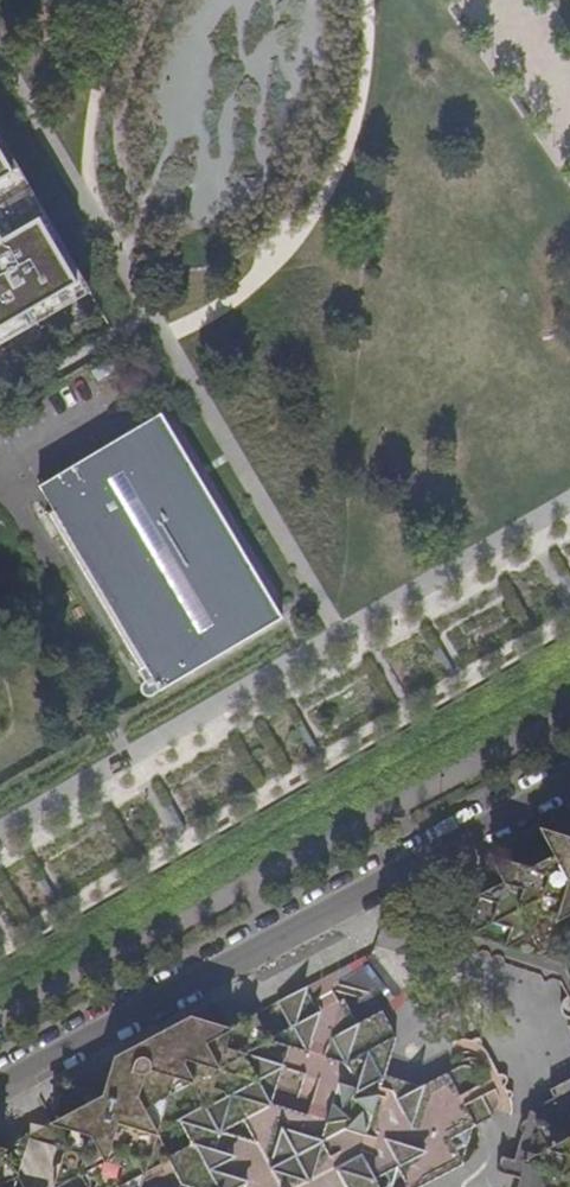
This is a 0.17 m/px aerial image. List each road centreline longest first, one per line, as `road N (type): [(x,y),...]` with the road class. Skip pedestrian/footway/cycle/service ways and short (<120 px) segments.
road 1 (residential): [(0,1085),(344,898),(569,797)]

